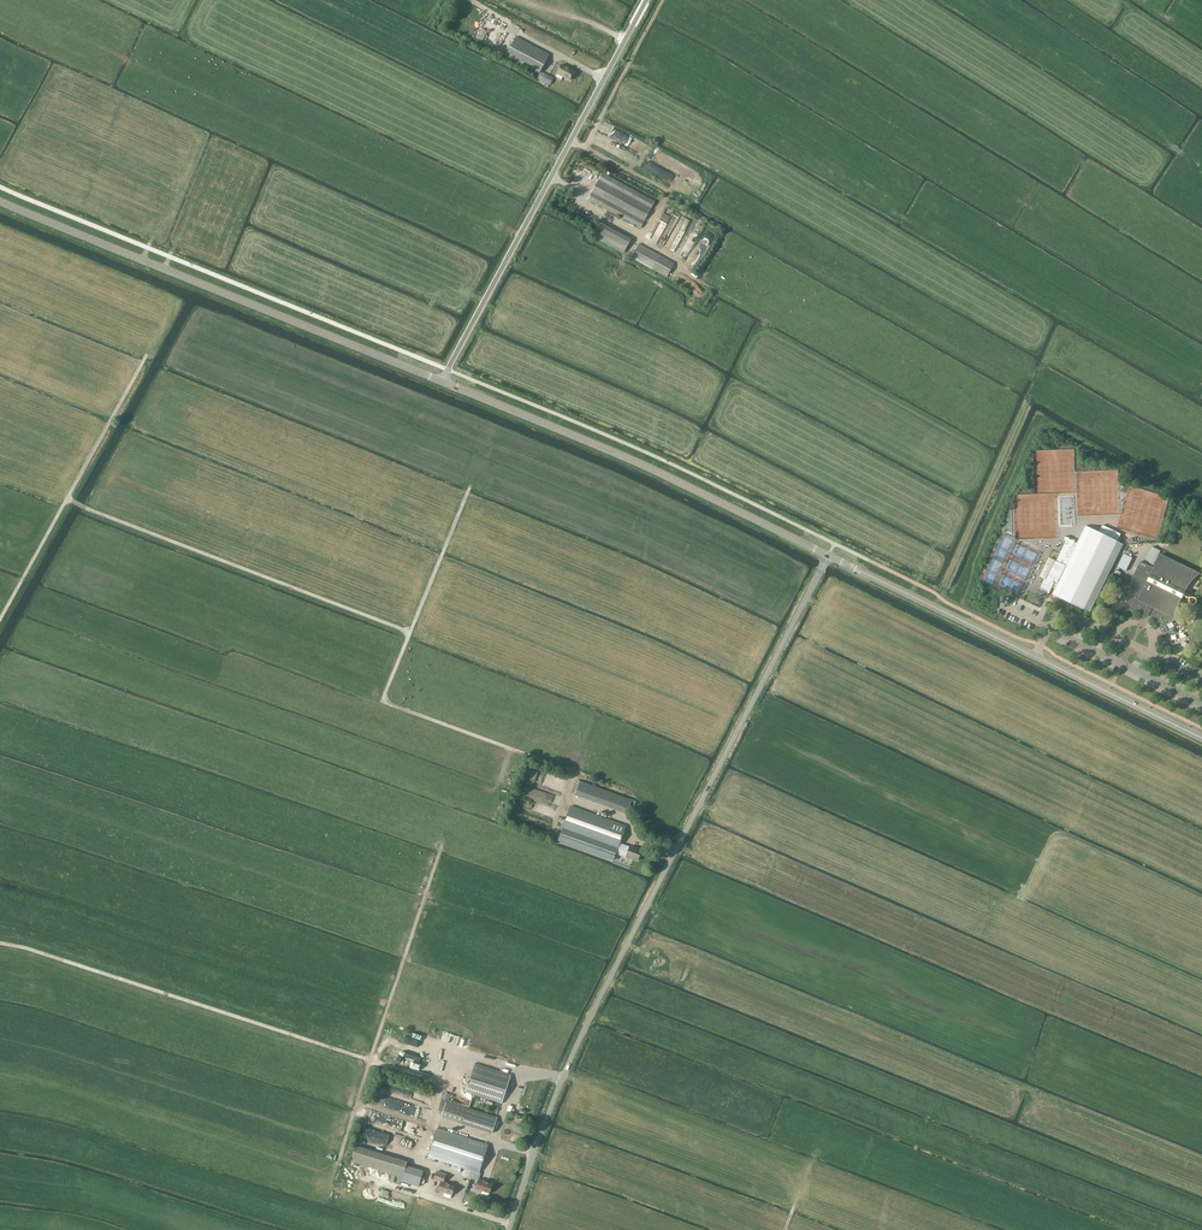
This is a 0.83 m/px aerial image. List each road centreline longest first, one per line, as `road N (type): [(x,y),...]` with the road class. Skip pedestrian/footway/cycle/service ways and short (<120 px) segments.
road 1 (unclassified): [(501,1229),(531,1135),(605,969),(675,855),(828,556)]
road 2 (tertiary): [(443,383),(0,201)]
road 3 (unclassified): [(443,383),(647,0)]
road 4 (tertiary): [(828,556),(609,450),(443,383)]
road 5 (tertiary): [(828,556),(1201,738)]

